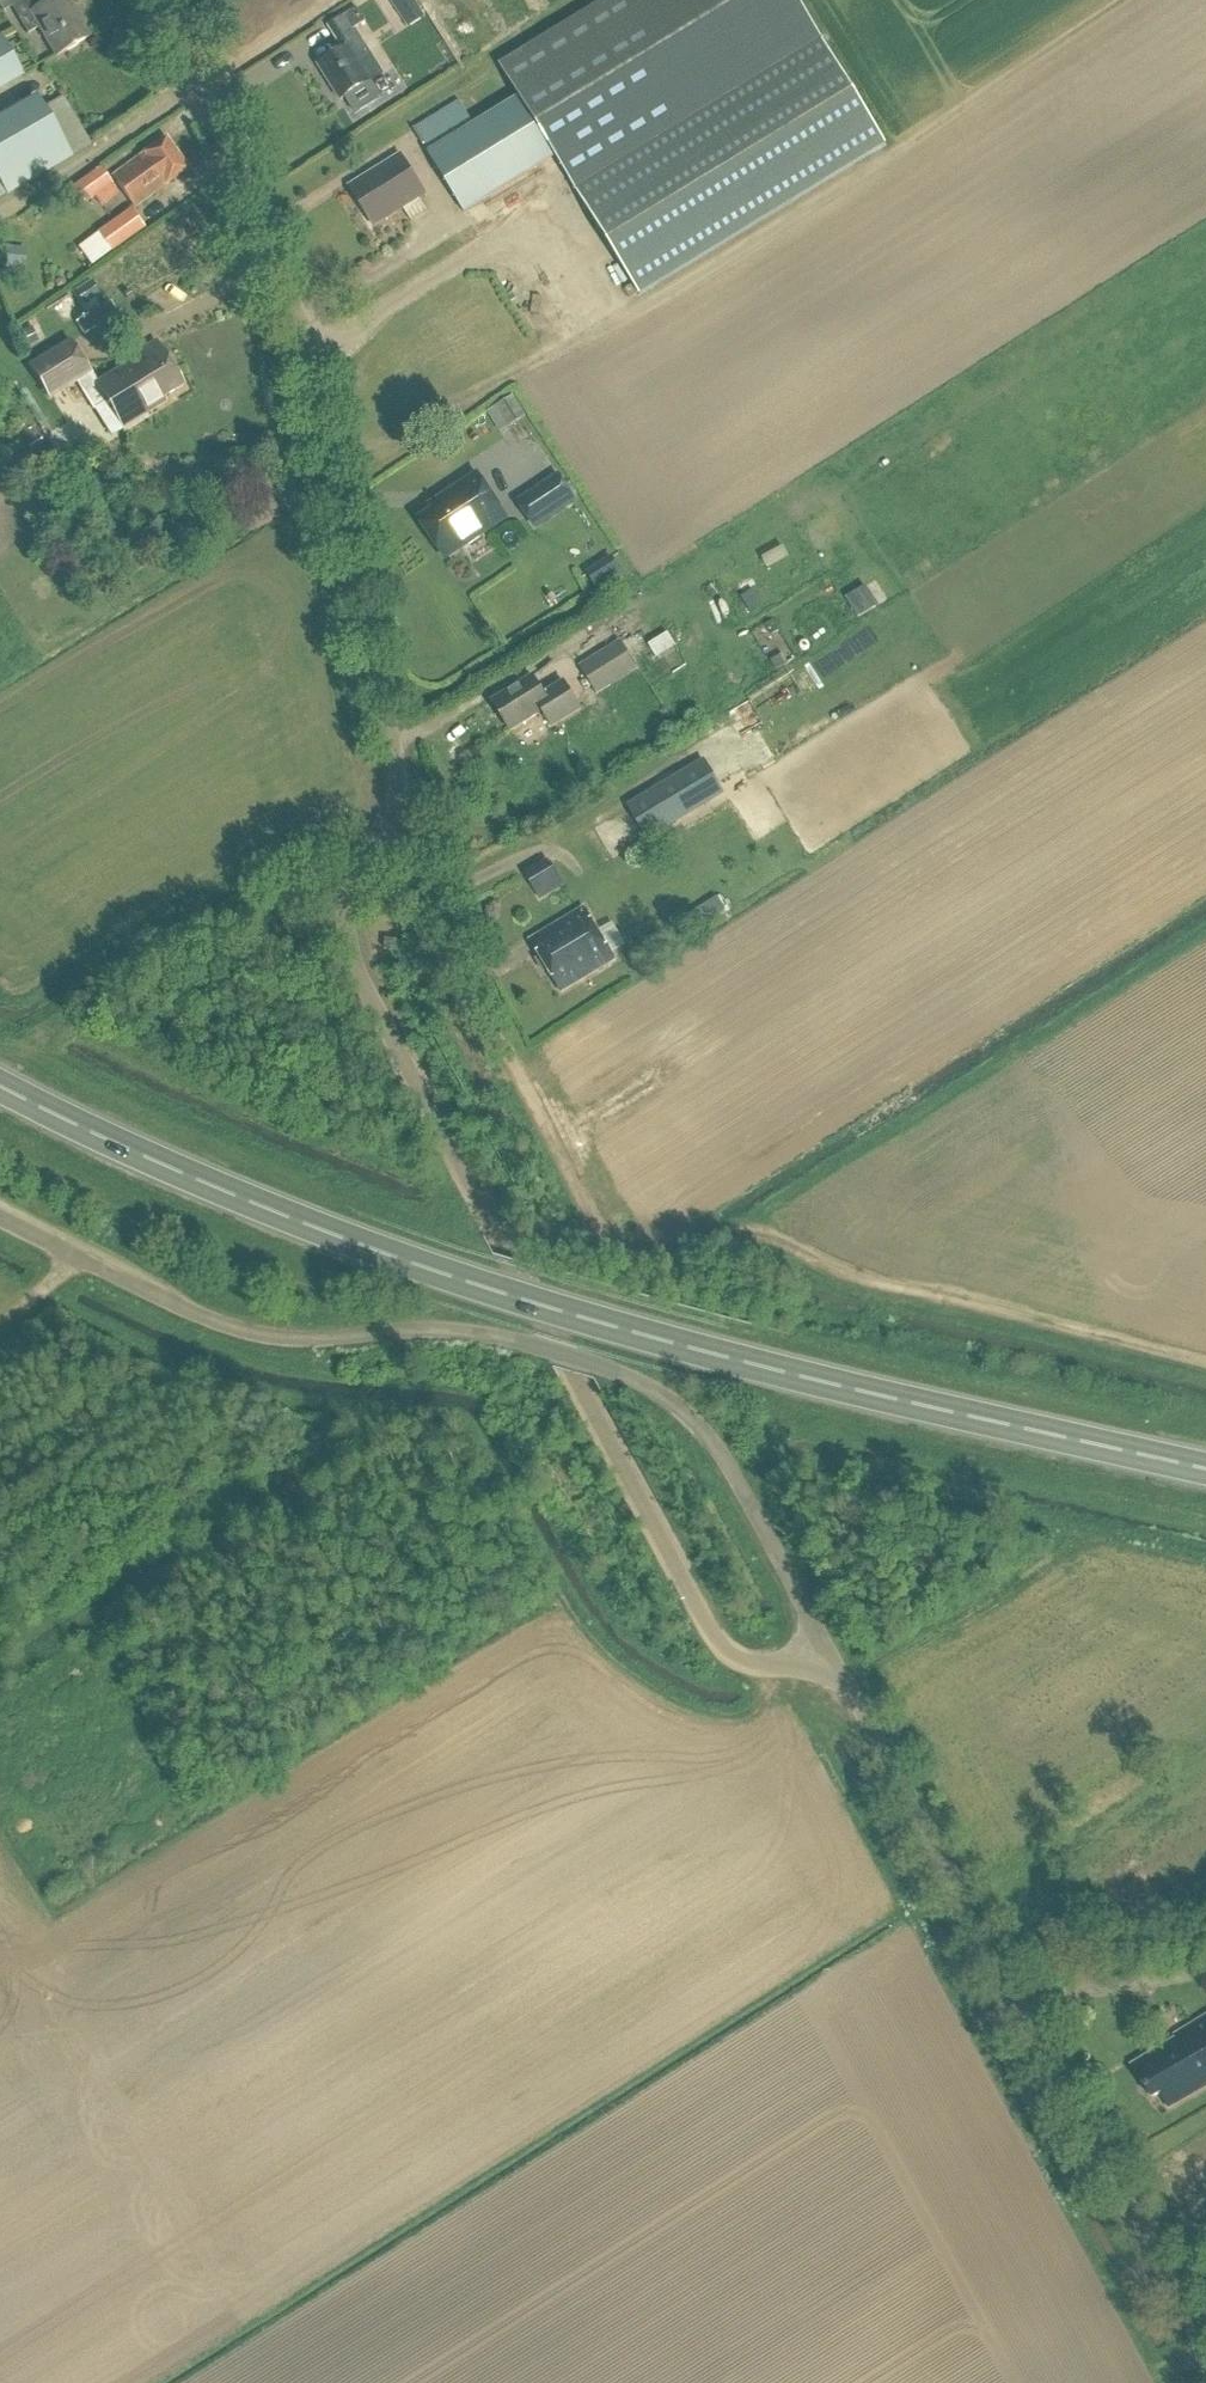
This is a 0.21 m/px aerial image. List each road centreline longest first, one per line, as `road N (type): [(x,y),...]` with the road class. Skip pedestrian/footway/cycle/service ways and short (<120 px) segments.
road 1 (unclassified): [(831,1655),(745,1662),(721,1646),(351,967),(354,878),(405,809),(280,265),(206,92),(145,0)]
road 2 (trunk): [(1205,1469),(749,1364),(487,1289),(274,1212),(0,1085)]
road 3 (track): [(1205,1361),(908,1291),(758,1233),(670,1260),(633,1260),(618,1251),(596,1226),(491,1016),(405,809)]
road 4 (unclassified): [(831,1655),(717,1450),(656,1393),(477,1333),(299,1341),(256,1333),(209,1318),(0,1218)]
road 5 (unclassified): [(1205,2352),(831,1655)]

